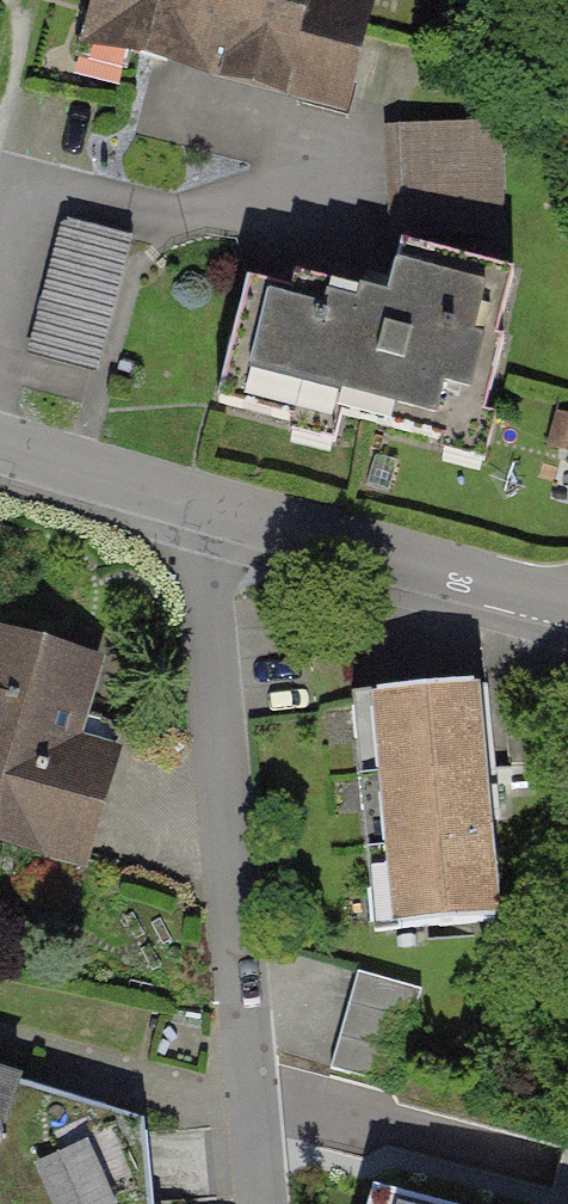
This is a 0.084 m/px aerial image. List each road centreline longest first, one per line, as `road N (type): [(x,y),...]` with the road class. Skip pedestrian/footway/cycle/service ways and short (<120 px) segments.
road 1 (residential): [(266,1203),(200,541),(207,503)]
road 2 (residential): [(207,503),(567,599)]
road 3 (residential): [(0,448),(207,503)]

